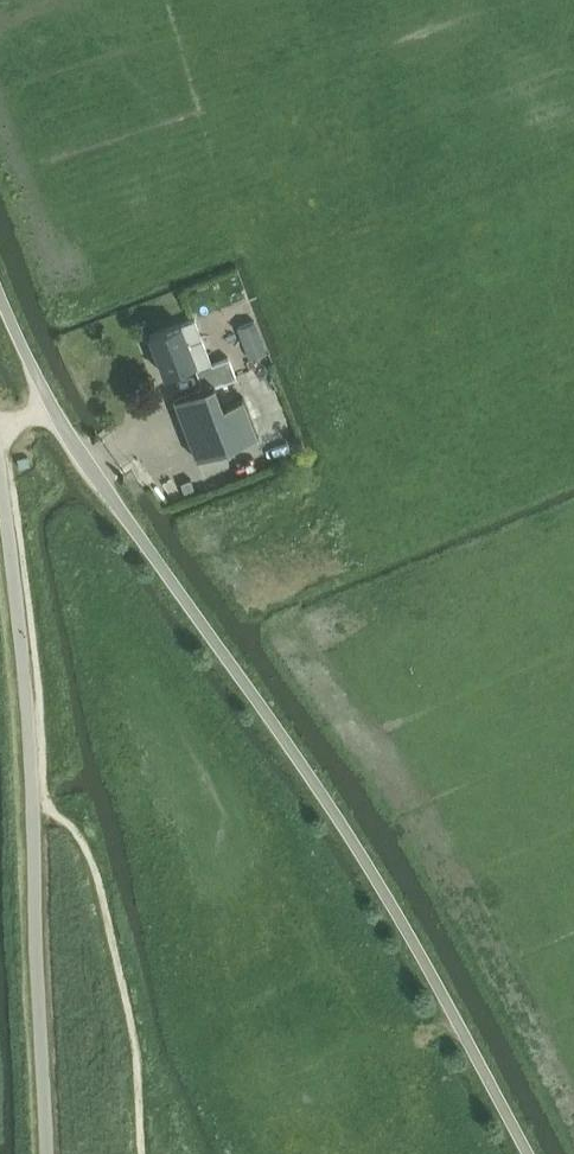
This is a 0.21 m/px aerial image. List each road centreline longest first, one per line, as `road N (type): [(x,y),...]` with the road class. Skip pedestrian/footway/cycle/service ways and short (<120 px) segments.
road 1 (unclassified): [(528,1153),(333,810),(88,466),(0,296)]

